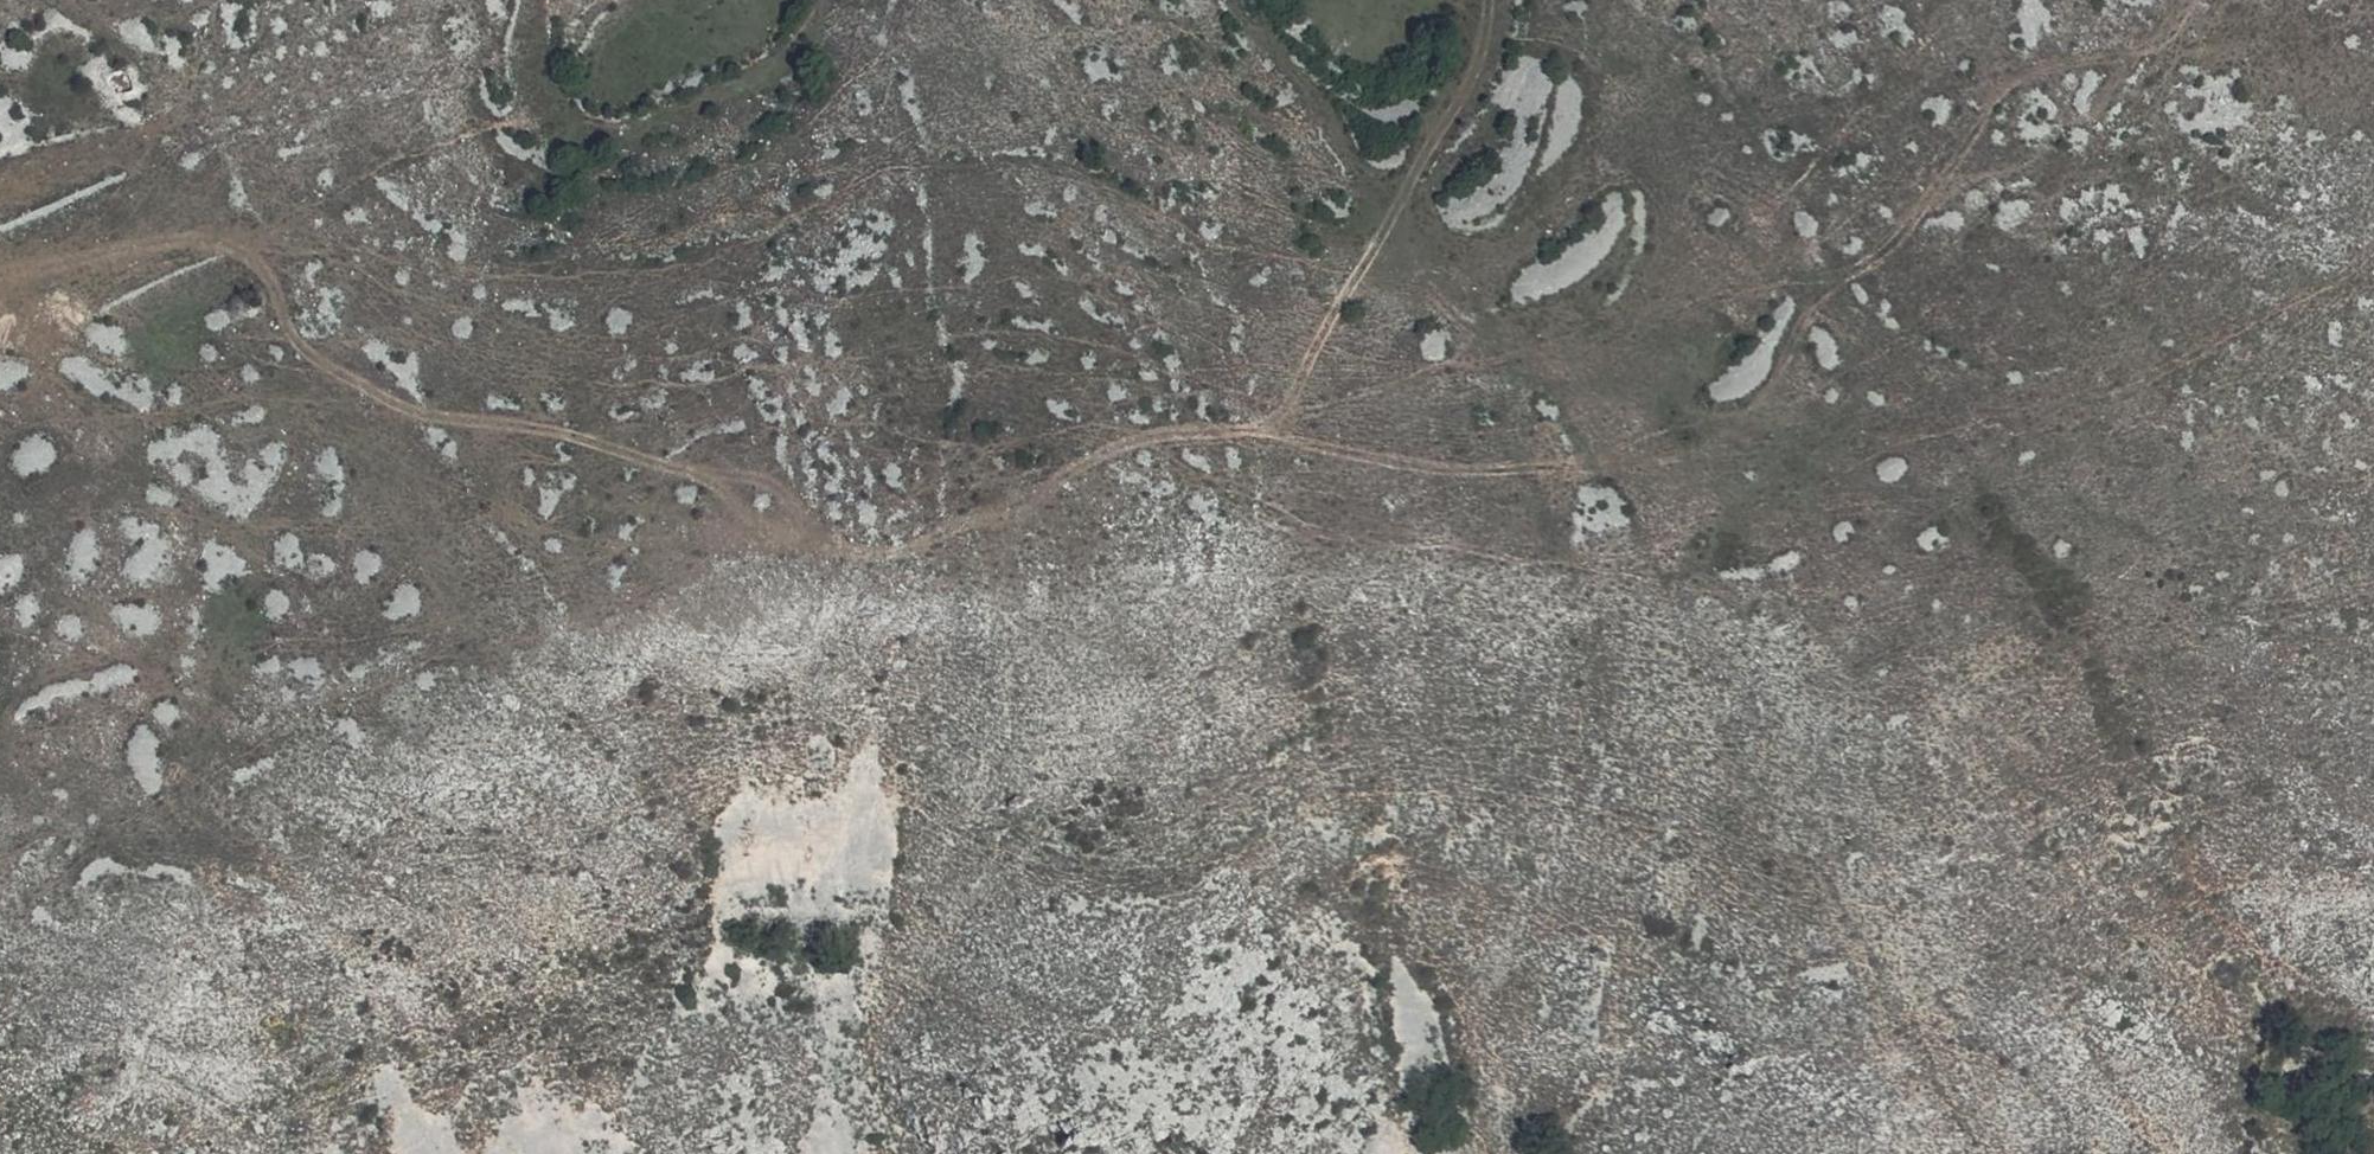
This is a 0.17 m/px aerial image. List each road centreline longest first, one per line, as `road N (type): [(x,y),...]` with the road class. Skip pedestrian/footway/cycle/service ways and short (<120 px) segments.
road 1 (track): [(0,278),(239,249),(301,344),(378,400),(637,463),(764,479),(839,547),(959,538),(1083,450),(1266,428),(1349,303),(1481,28),(1482,0)]

